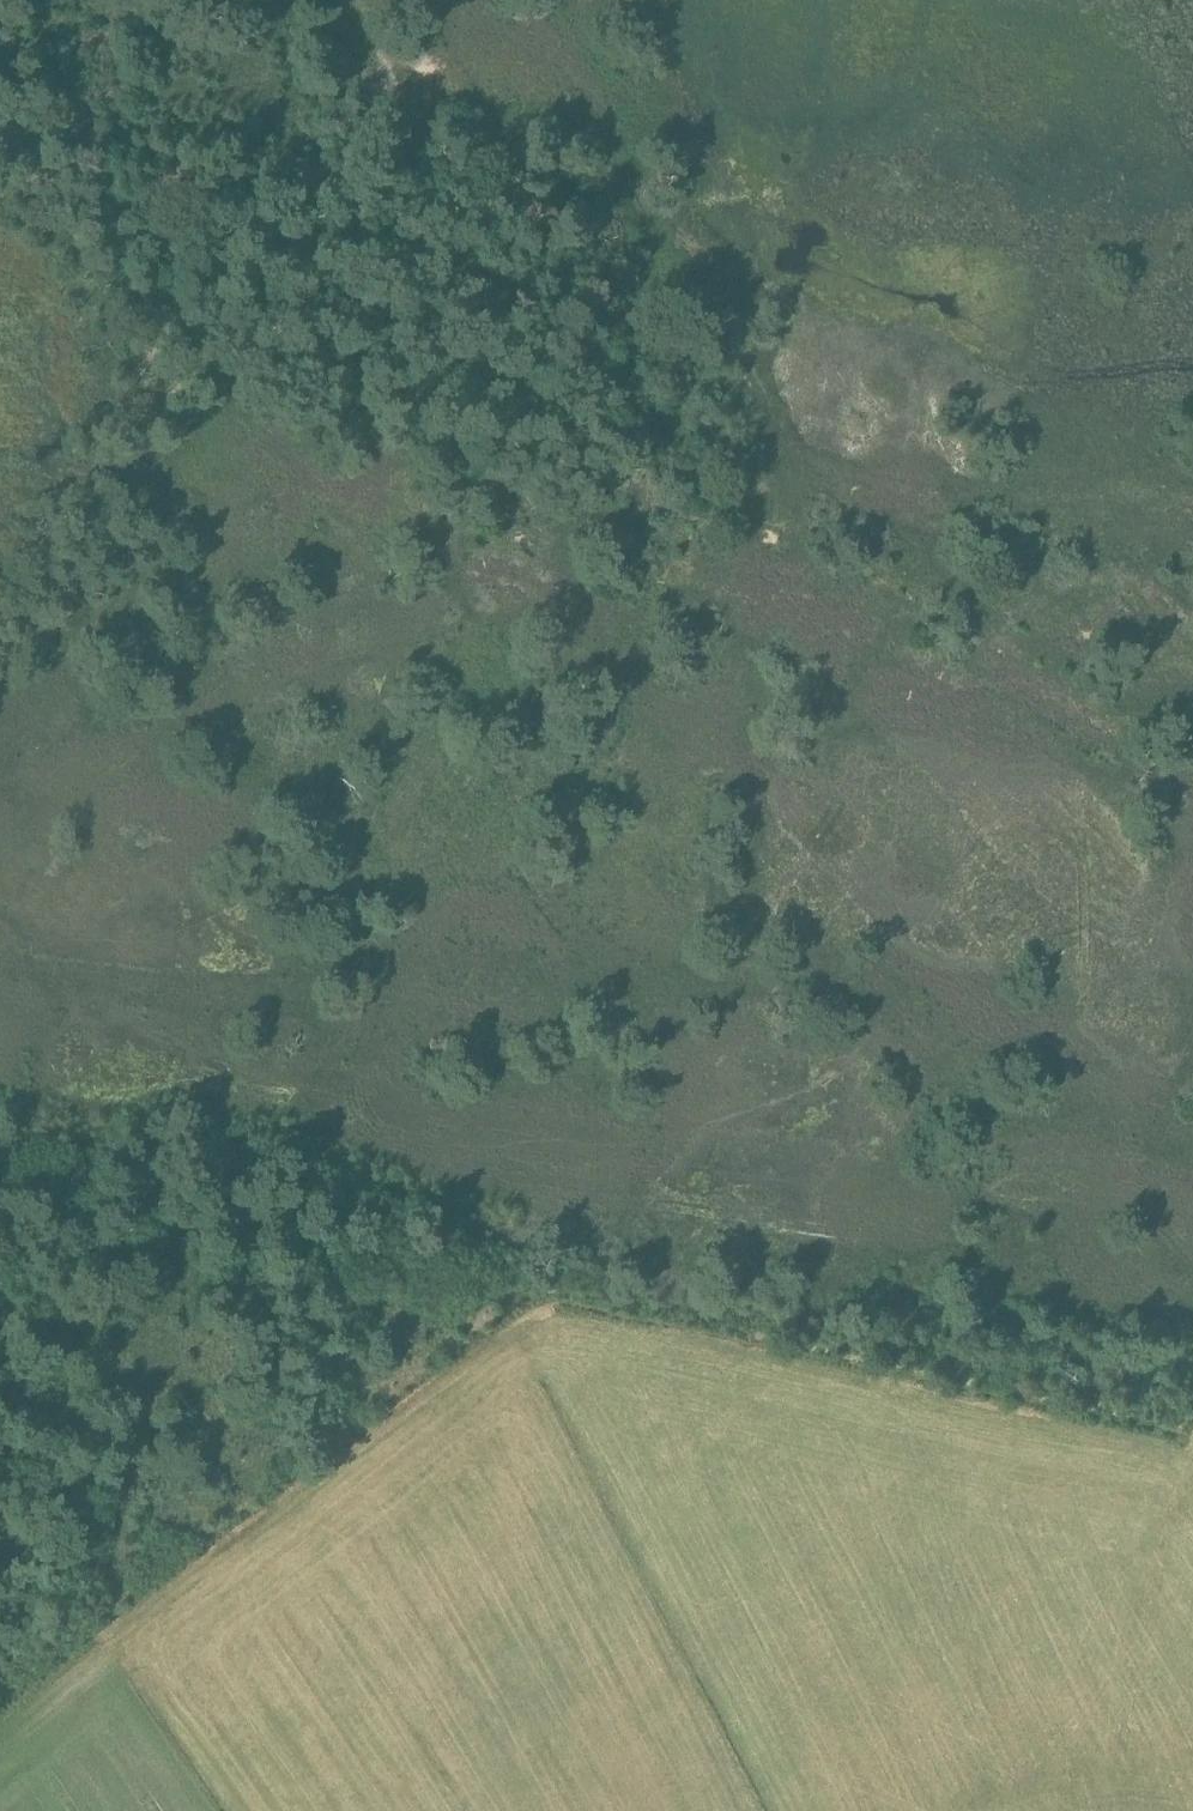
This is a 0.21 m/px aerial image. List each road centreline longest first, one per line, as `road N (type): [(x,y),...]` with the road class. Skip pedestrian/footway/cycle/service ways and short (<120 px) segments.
road 1 (track): [(1192,1449),(1171,1498),(1107,1810)]

